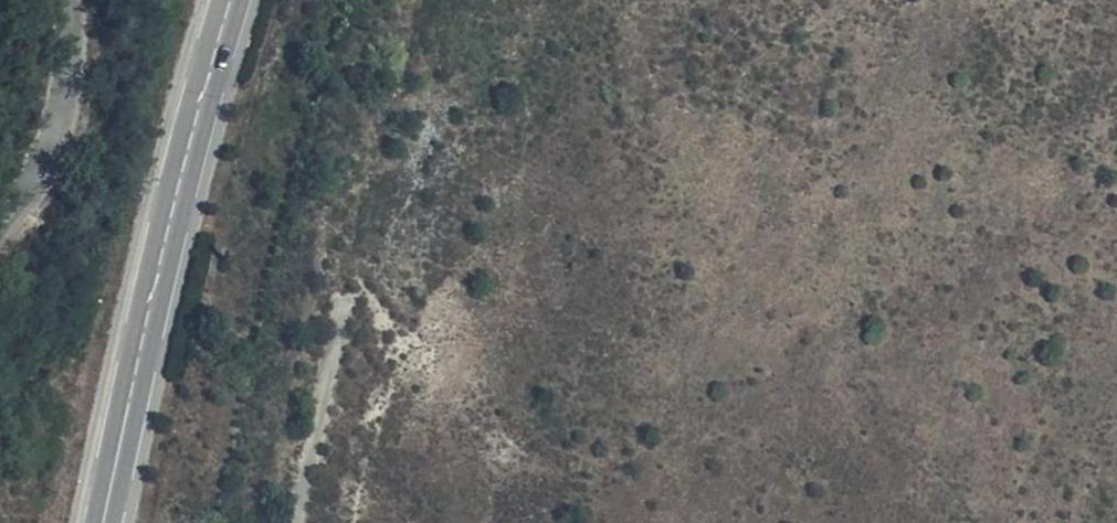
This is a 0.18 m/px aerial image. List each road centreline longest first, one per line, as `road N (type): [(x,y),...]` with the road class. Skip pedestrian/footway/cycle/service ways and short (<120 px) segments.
road 1 (primary): [(234,0),(107,522)]
road 2 (unclassified): [(0,243),(45,179),(72,110),(75,0)]

